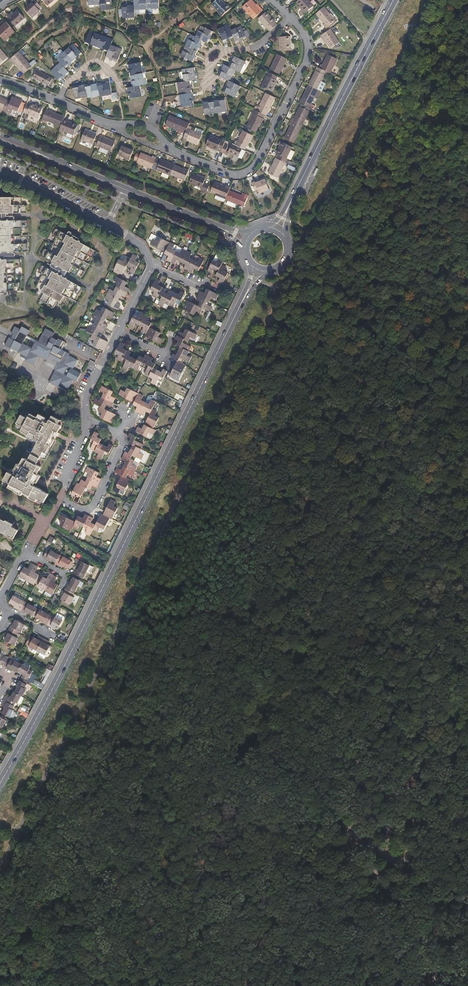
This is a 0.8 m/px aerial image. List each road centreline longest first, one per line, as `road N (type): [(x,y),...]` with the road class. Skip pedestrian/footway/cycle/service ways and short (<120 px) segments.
road 1 (primary): [(241,304),(0,783)]
road 2 (residential): [(290,16),(308,56),(257,163),(243,174),(179,153),(149,128),(114,125),(59,101)]
road 3 (primary): [(393,0),(293,197)]
road 4 (residential): [(85,419),(61,498),(86,512),(124,443),(118,432)]

